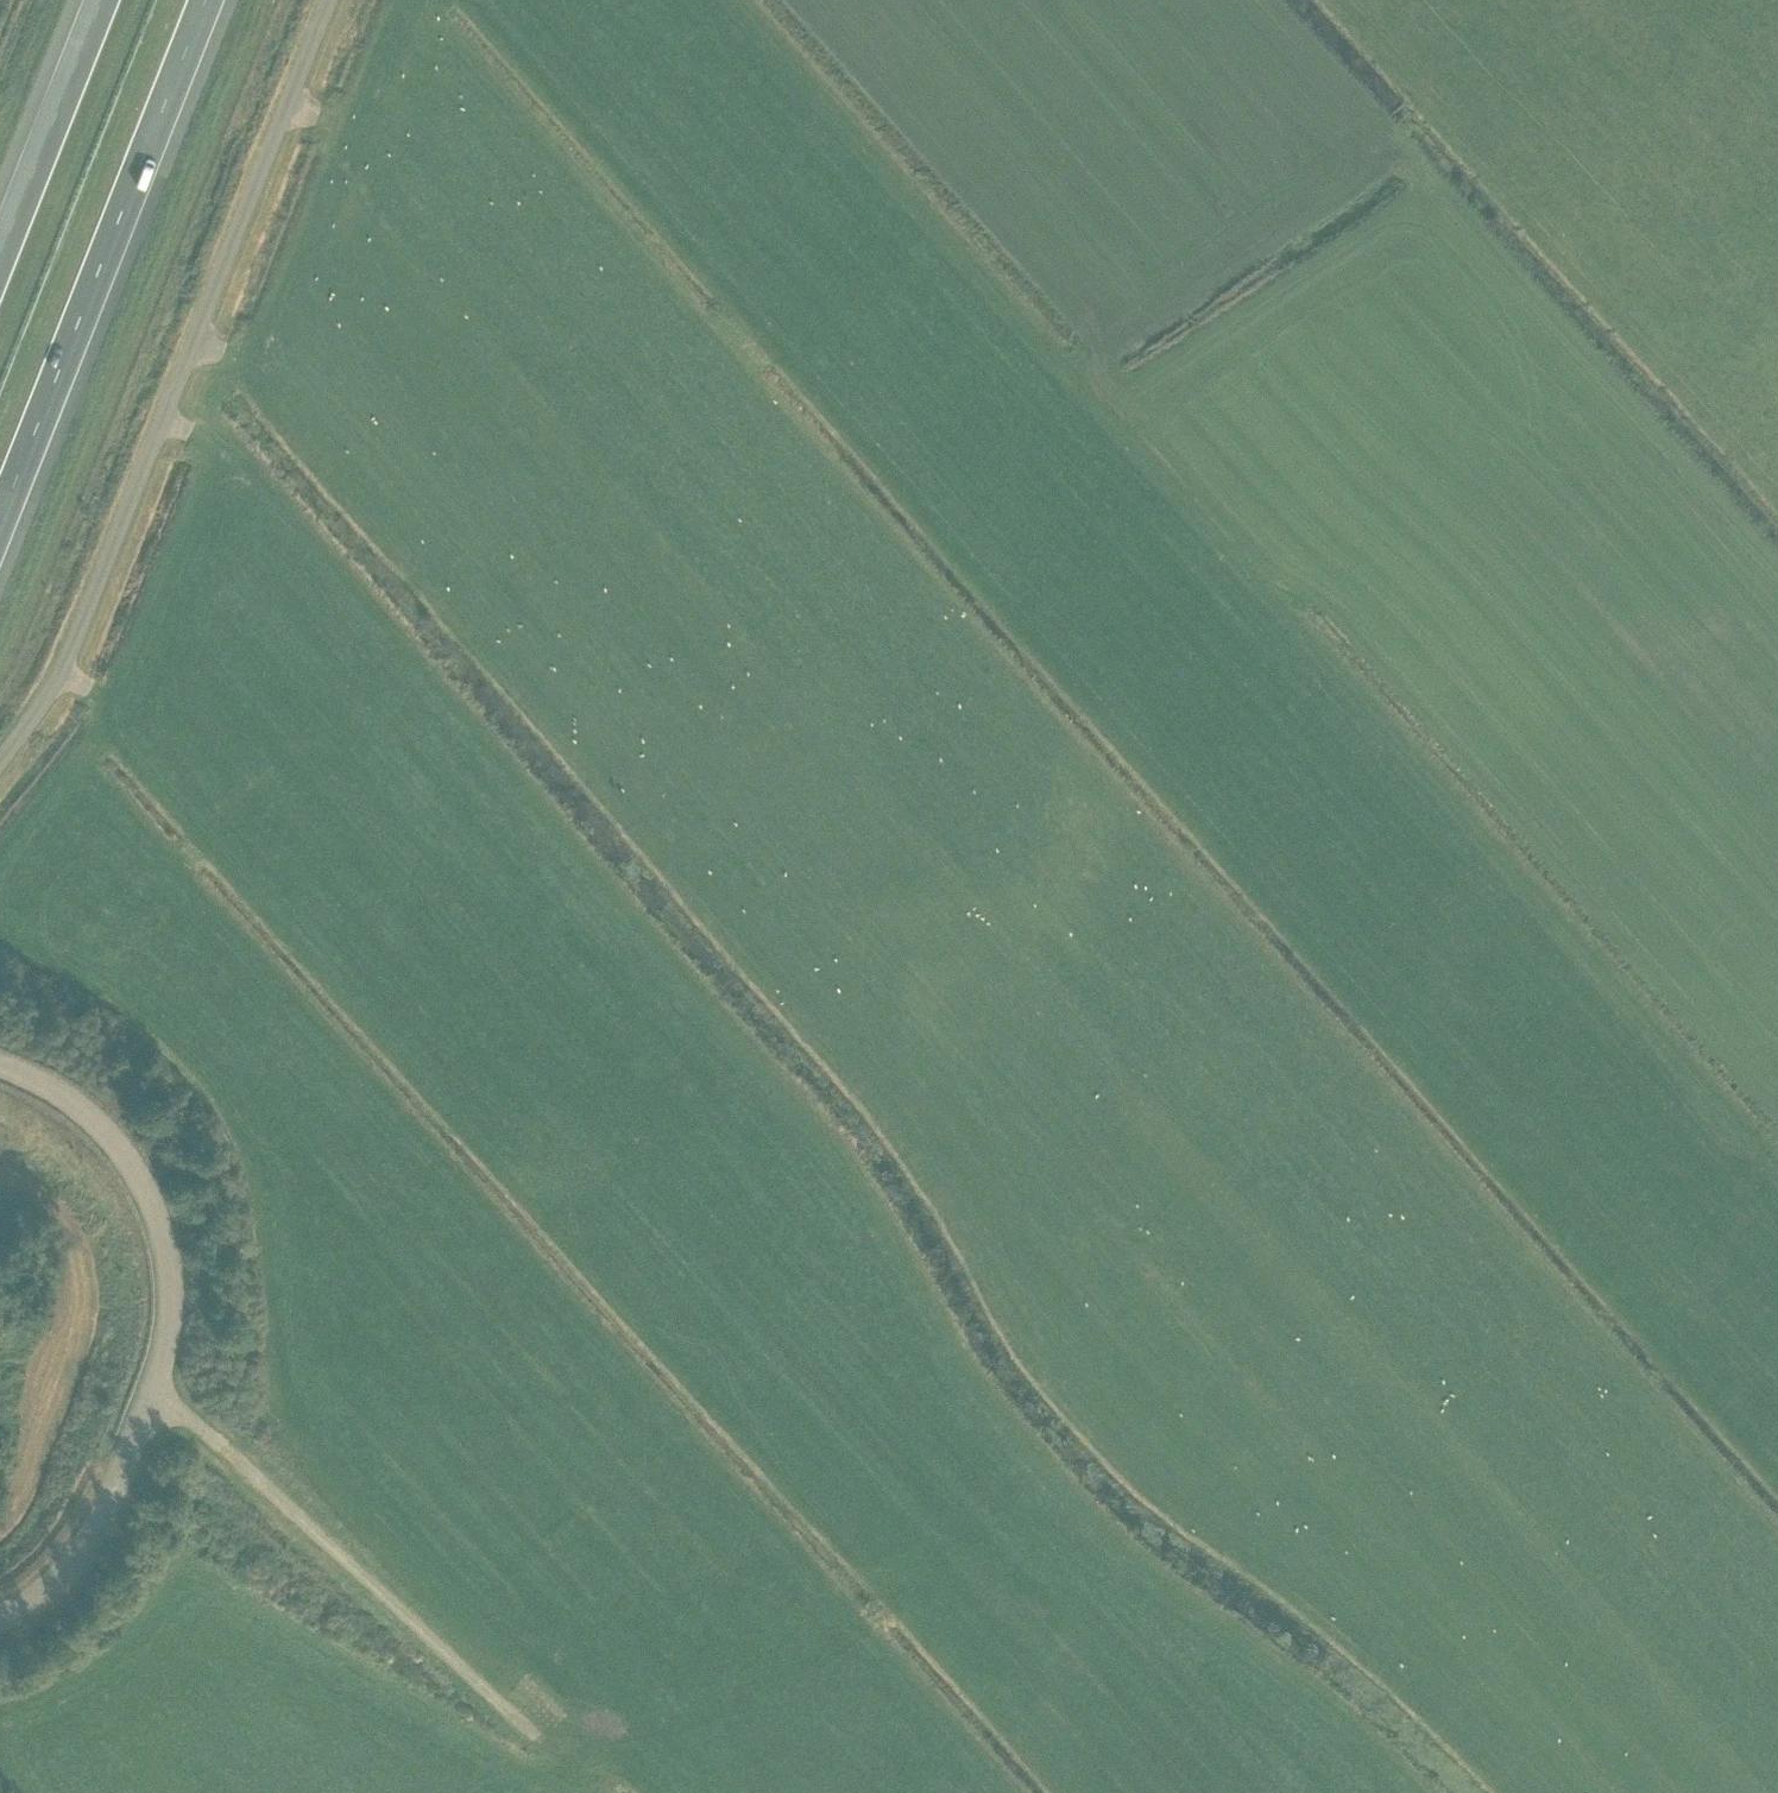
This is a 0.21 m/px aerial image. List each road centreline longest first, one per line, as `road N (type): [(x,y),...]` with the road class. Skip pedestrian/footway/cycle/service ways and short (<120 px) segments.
road 1 (unclassified): [(0,762),(61,673),(328,0)]
road 2 (unclassified): [(0,1619),(51,1588),(98,1524),(161,1365),(172,1294),(160,1223),(122,1151),(78,1104),(0,1063)]
road 3 (motorway): [(0,531),(211,0)]
road 4 (motorway): [(96,0),(0,243)]

